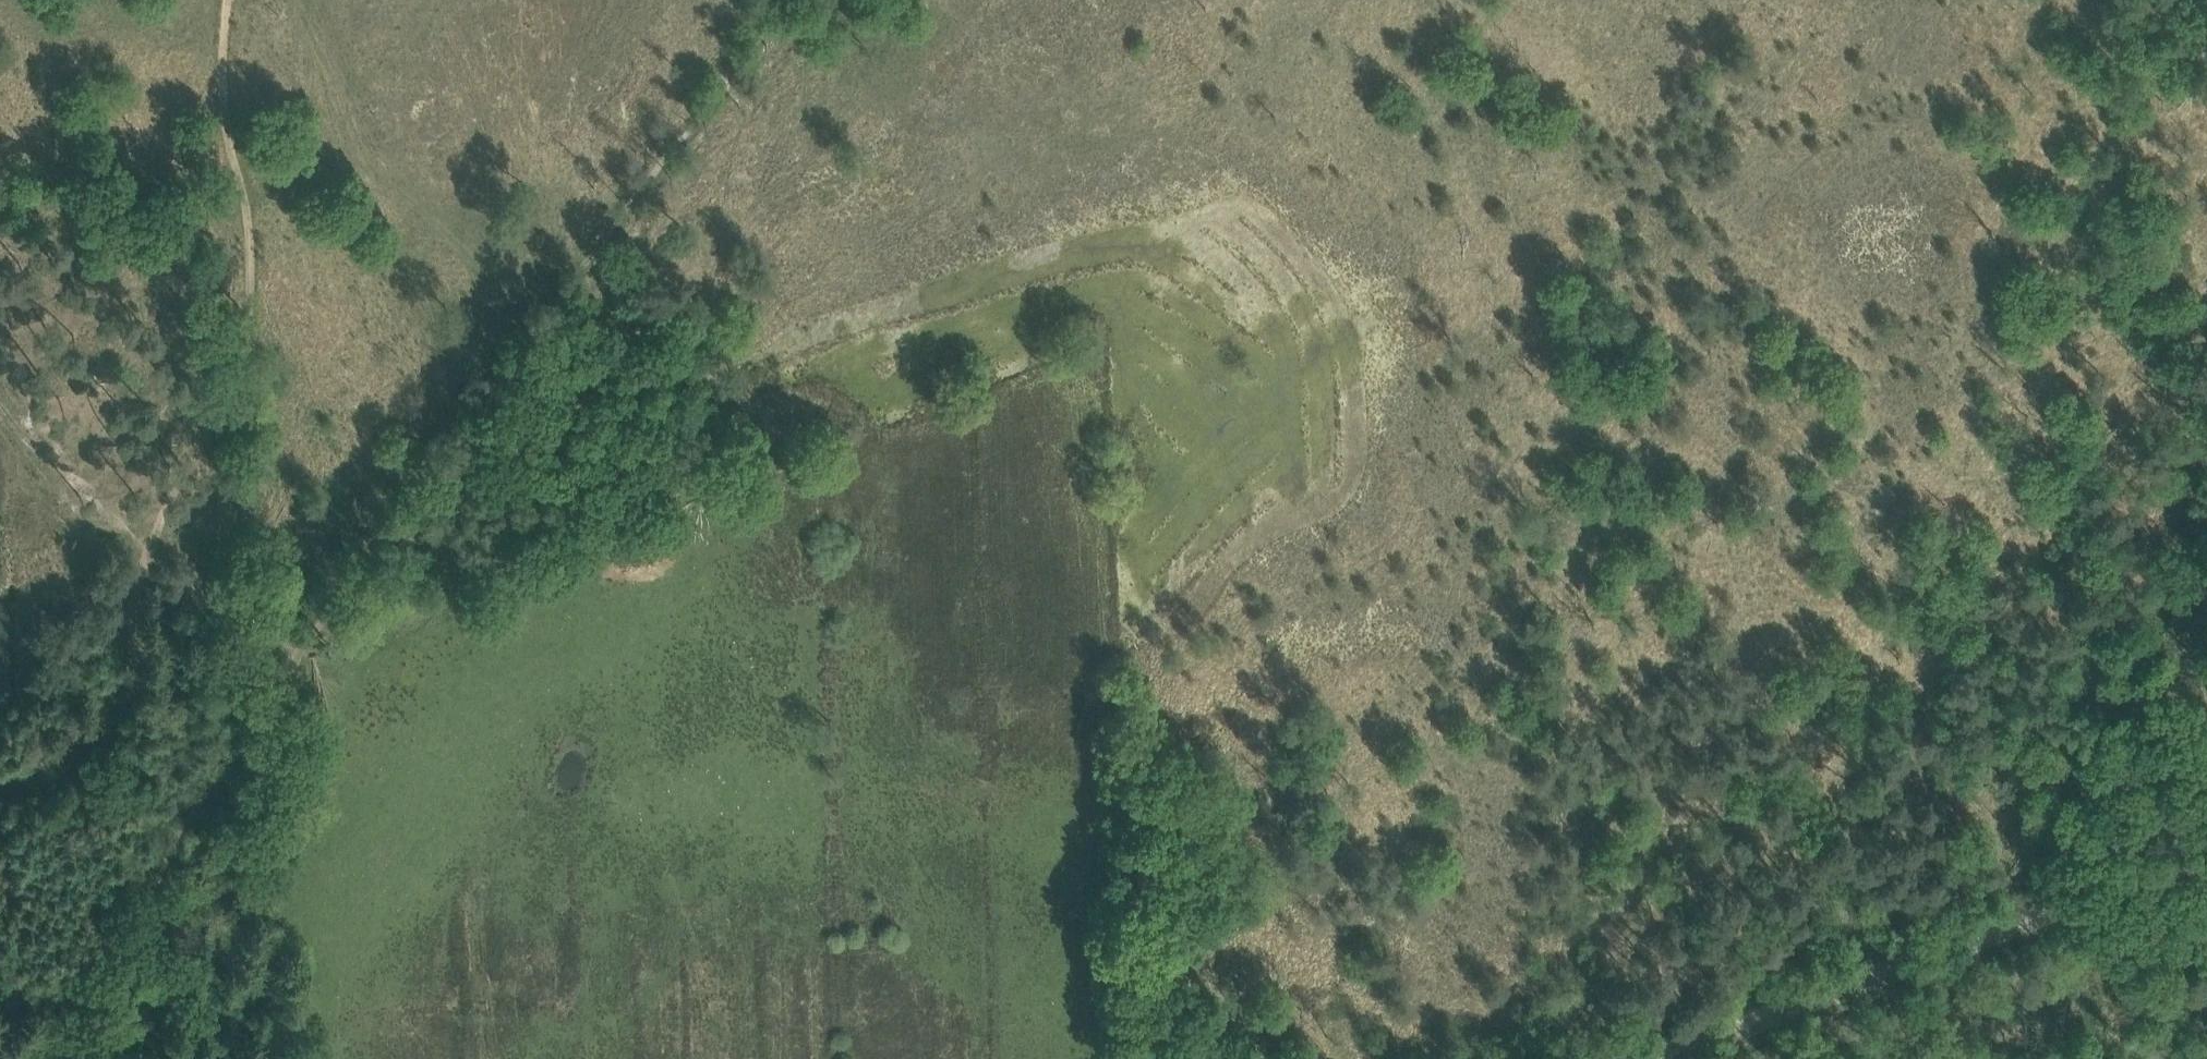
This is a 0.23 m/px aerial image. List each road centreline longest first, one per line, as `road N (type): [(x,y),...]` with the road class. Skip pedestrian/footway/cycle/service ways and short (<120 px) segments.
road 1 (track): [(2206,846),(1651,1058)]

